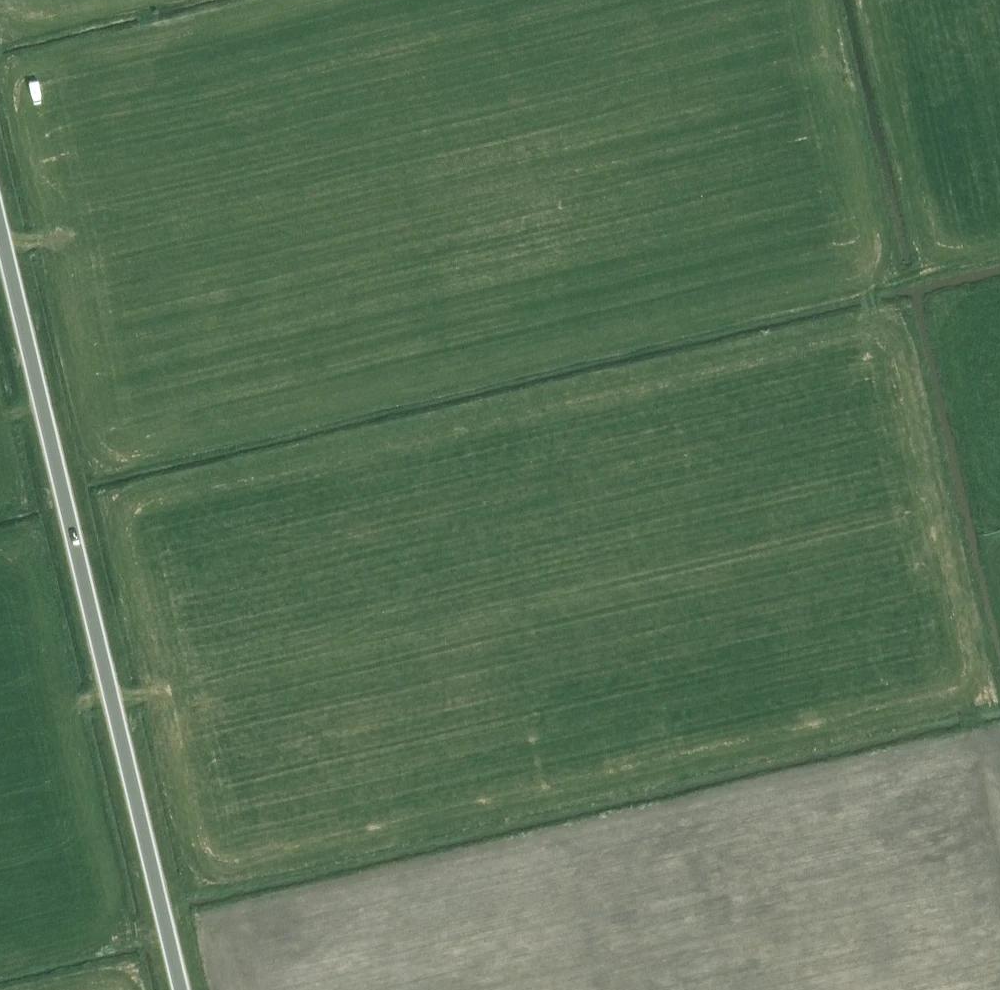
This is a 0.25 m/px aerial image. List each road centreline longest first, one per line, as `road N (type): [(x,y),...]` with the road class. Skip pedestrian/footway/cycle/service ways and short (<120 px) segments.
road 1 (unclassified): [(180,989),(0,231)]

